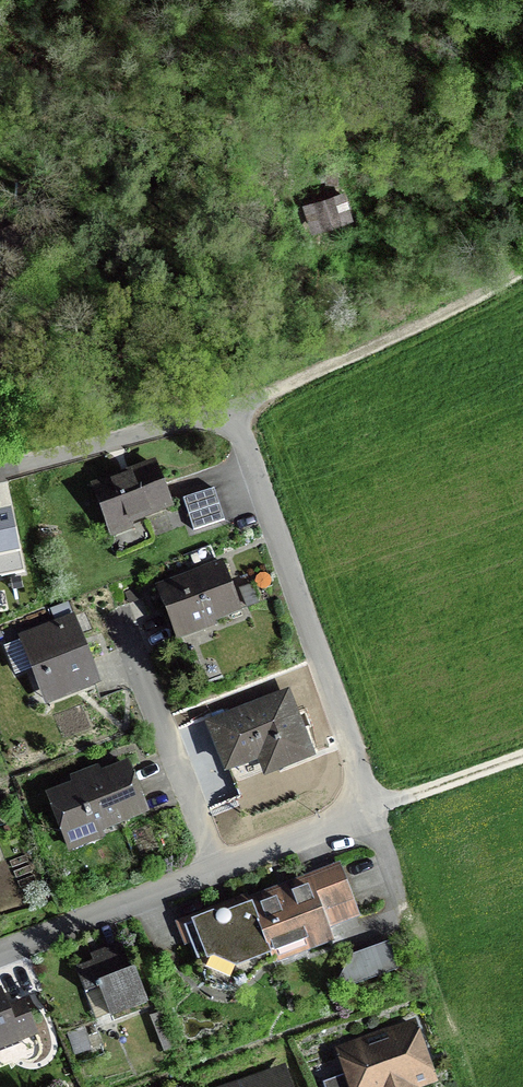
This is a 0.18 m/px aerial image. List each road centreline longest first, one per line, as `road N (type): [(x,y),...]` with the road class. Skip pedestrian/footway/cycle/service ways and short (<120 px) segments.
road 1 (residential): [(0,465),(193,418),(229,423),(364,814)]
road 2 (residential): [(0,956),(364,814)]
road 3 (track): [(223,419),(388,343),(522,267)]
road 4 (track): [(364,814),(522,755)]

